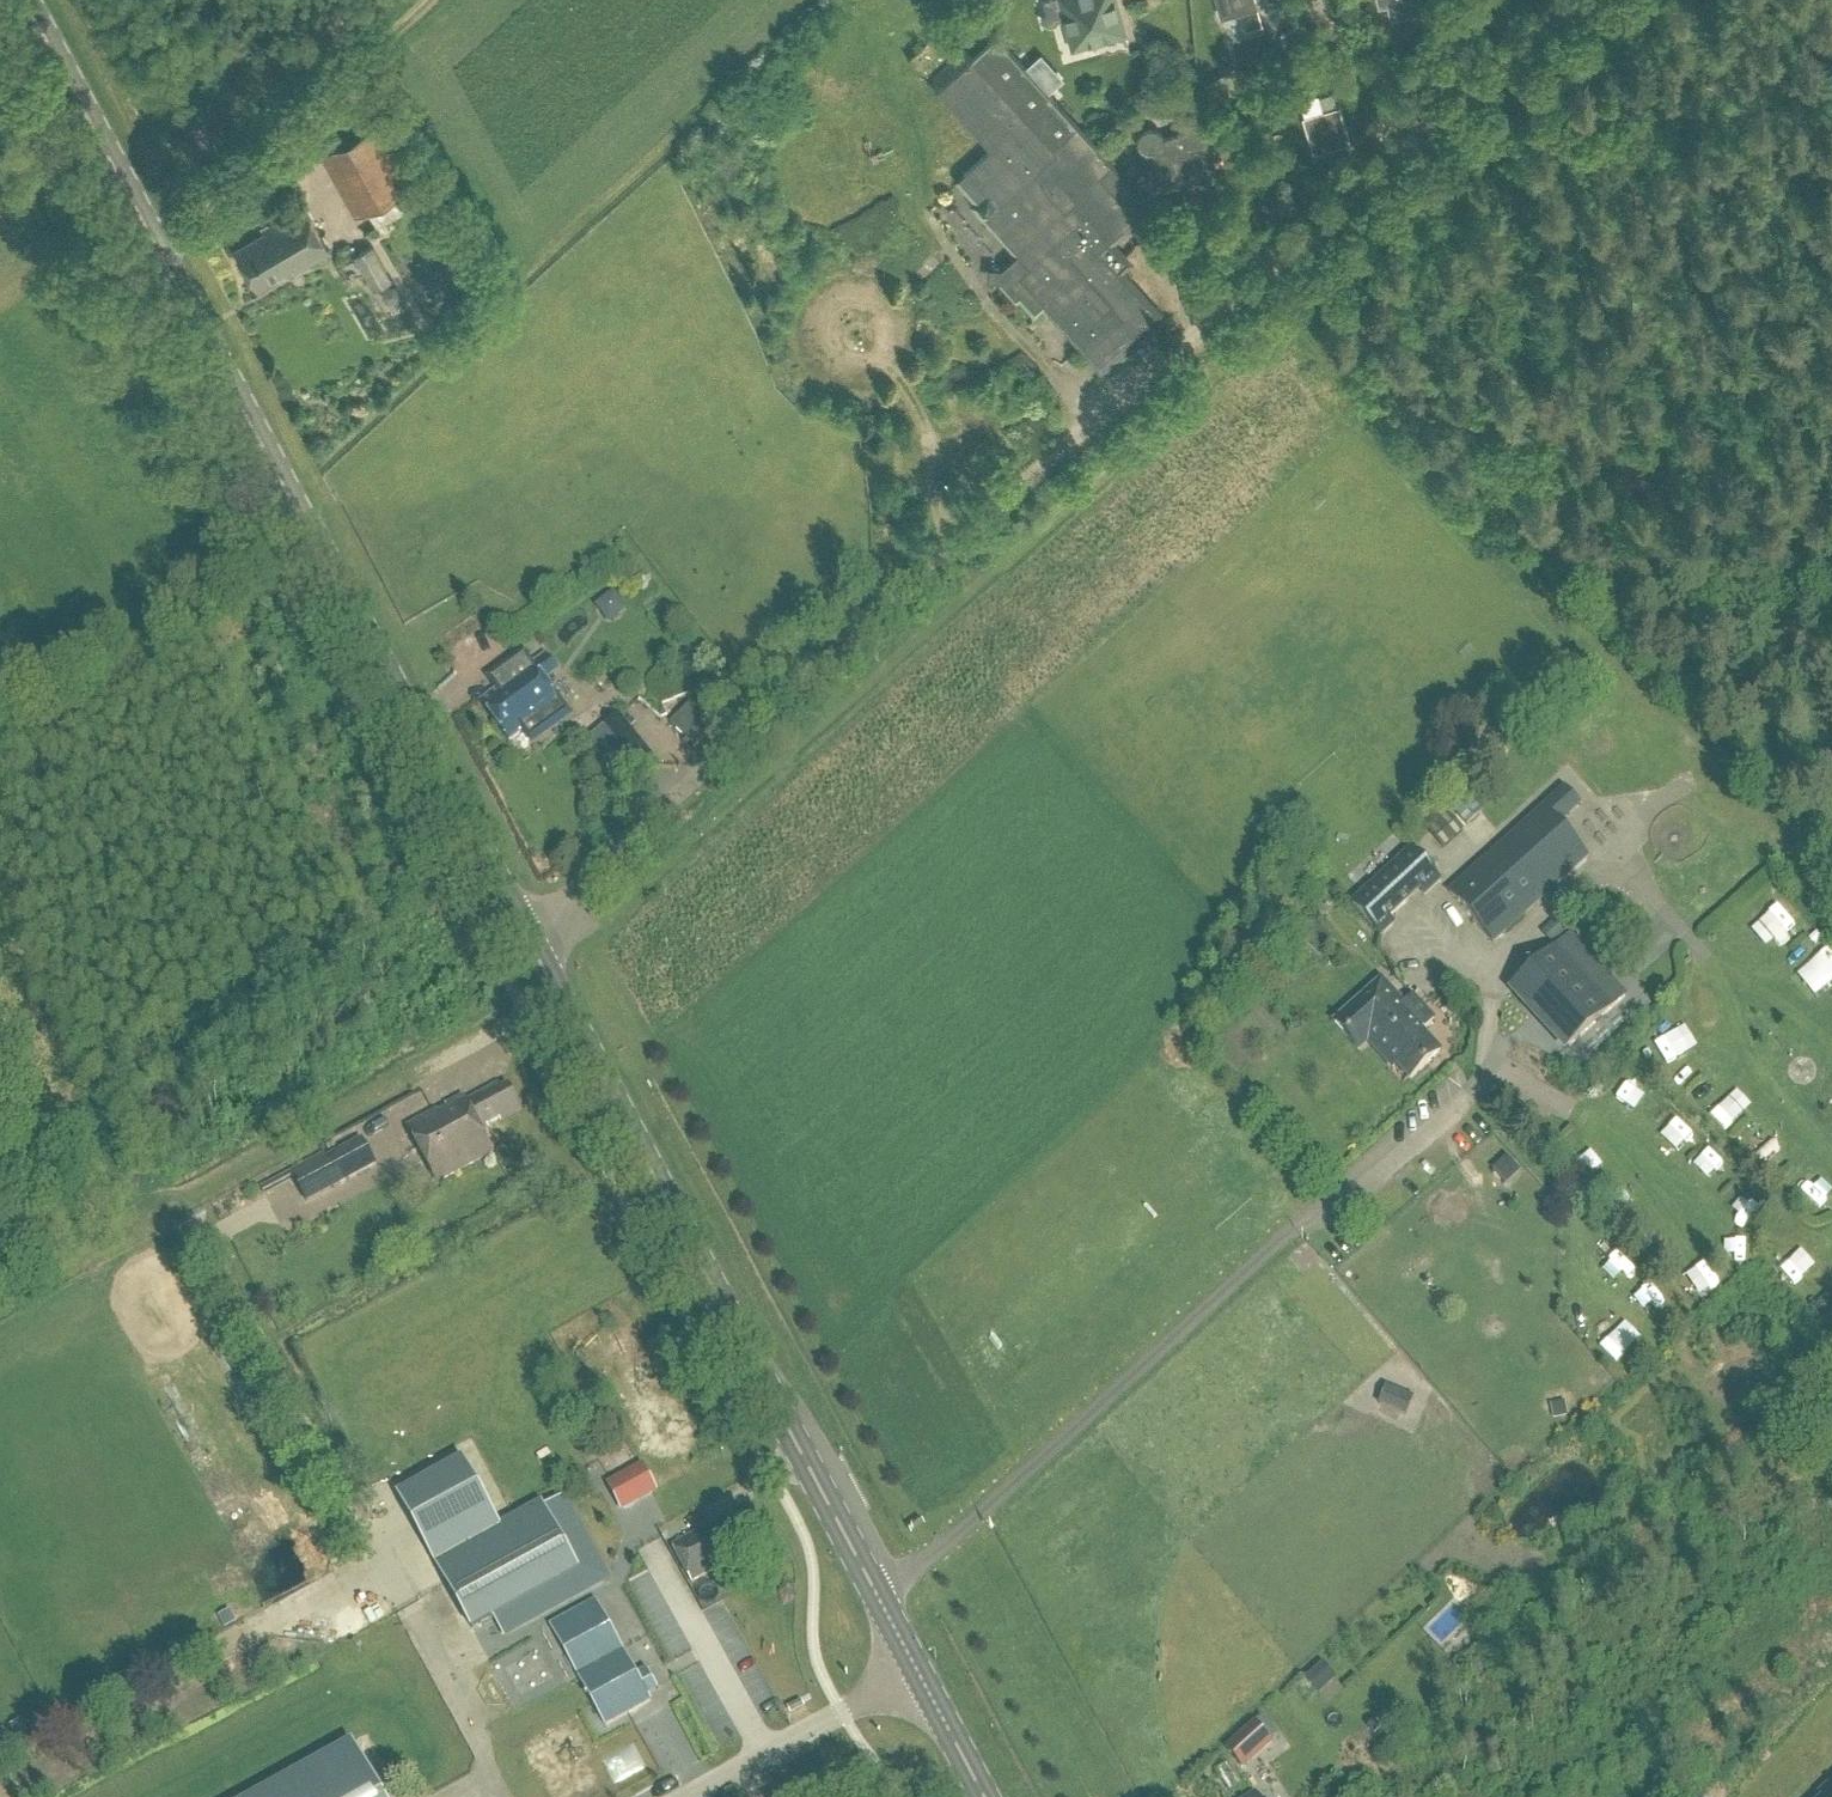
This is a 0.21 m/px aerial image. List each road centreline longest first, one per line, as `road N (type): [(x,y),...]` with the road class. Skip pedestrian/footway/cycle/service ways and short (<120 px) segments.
road 1 (primary): [(985,1796),(25,0)]
road 2 (track): [(1284,311),(655,883),(590,928)]
road 3 (track): [(1284,311),(1800,860)]
road 4 (track): [(526,1016),(0,1305)]
road 5 (track): [(1616,0),(1284,311)]

